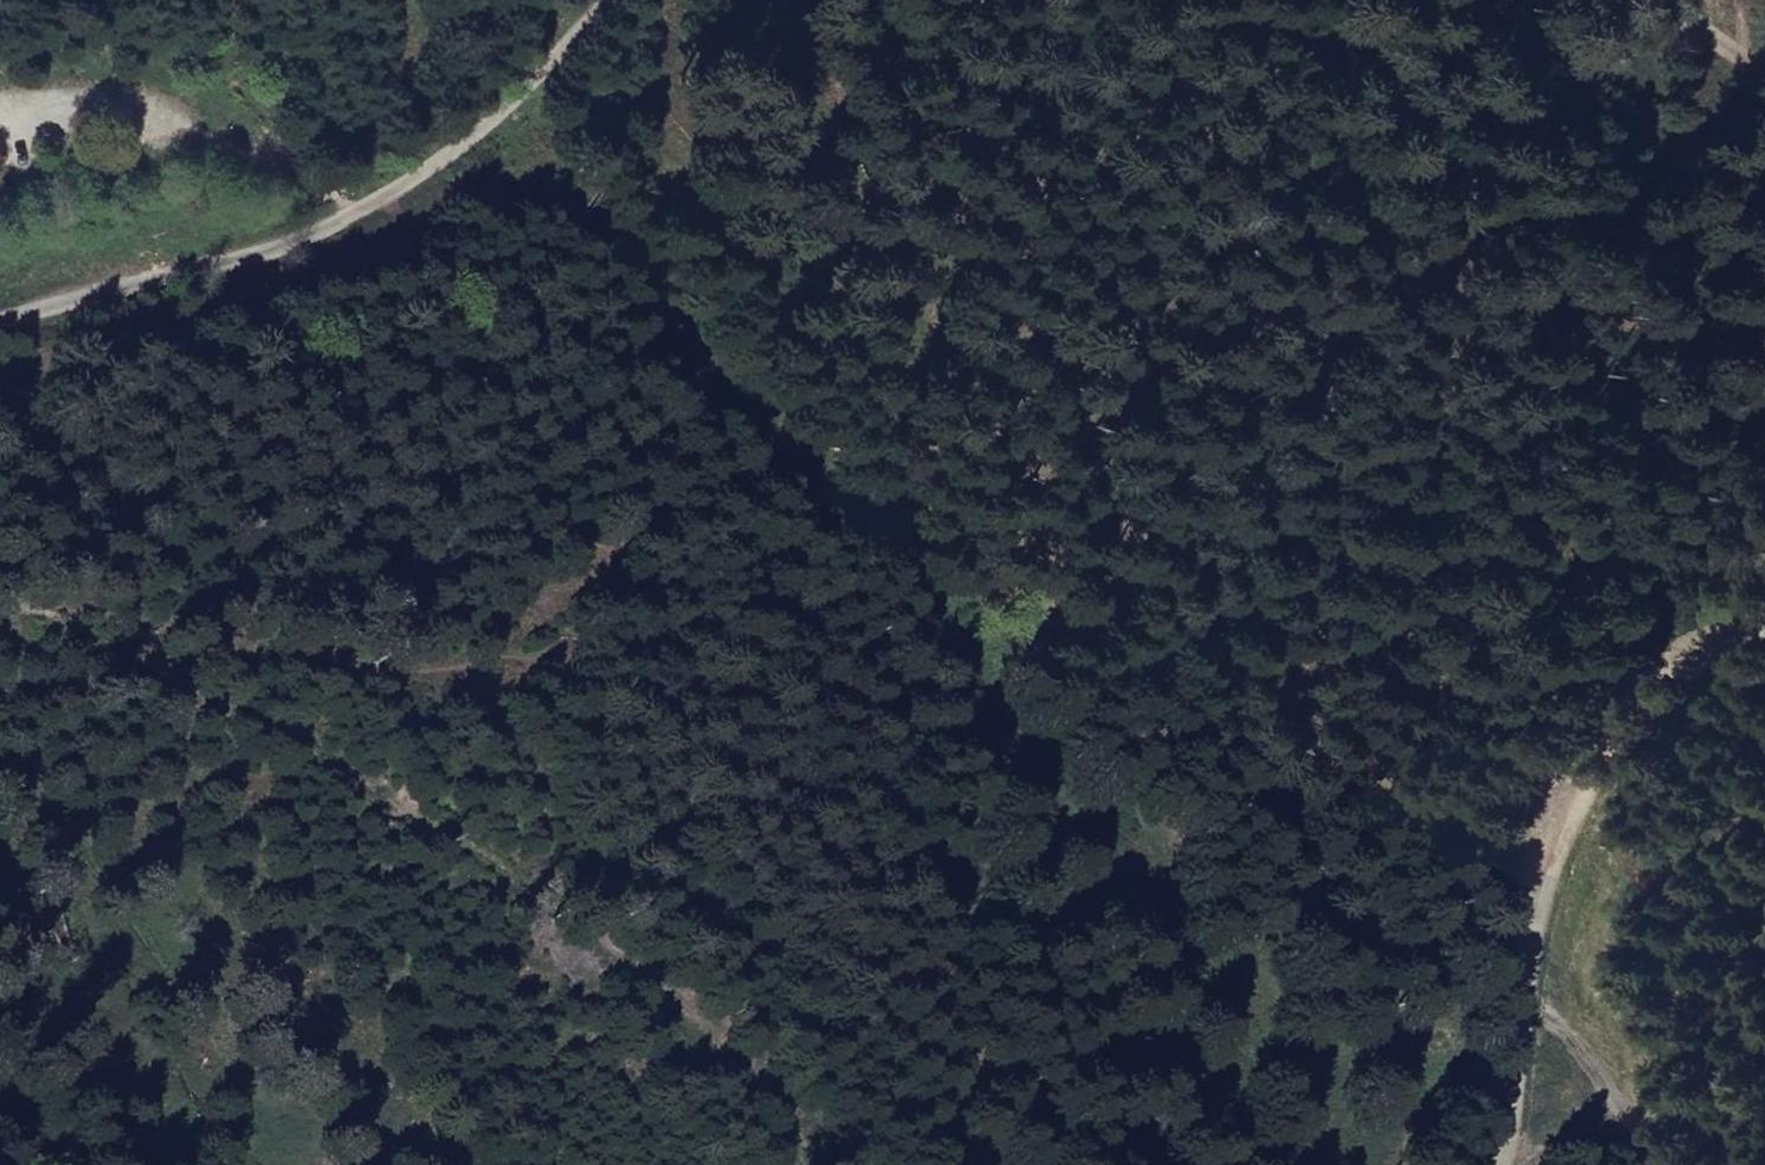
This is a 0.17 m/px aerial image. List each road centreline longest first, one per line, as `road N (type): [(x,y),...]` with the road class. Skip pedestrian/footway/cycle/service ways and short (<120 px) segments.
road 1 (track): [(0,320),(262,252),(352,212),(458,147),(605,0)]
road 2 (track): [(1509,1164),(1551,909),(1579,832),(1671,694),(1764,637)]

